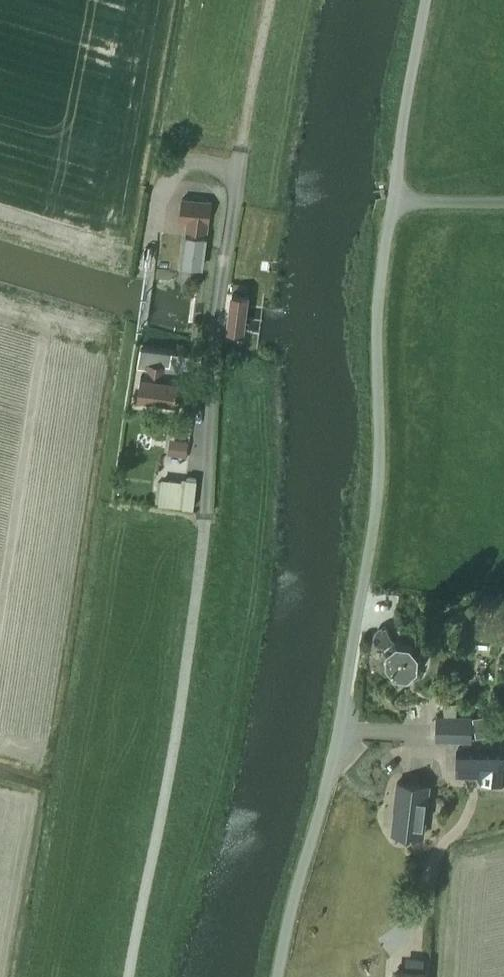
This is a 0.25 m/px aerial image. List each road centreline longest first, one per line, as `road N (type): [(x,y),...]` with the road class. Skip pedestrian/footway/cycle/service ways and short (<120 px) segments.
road 1 (unclassified): [(277,976),(338,732),(374,524),(379,291),(426,0)]

